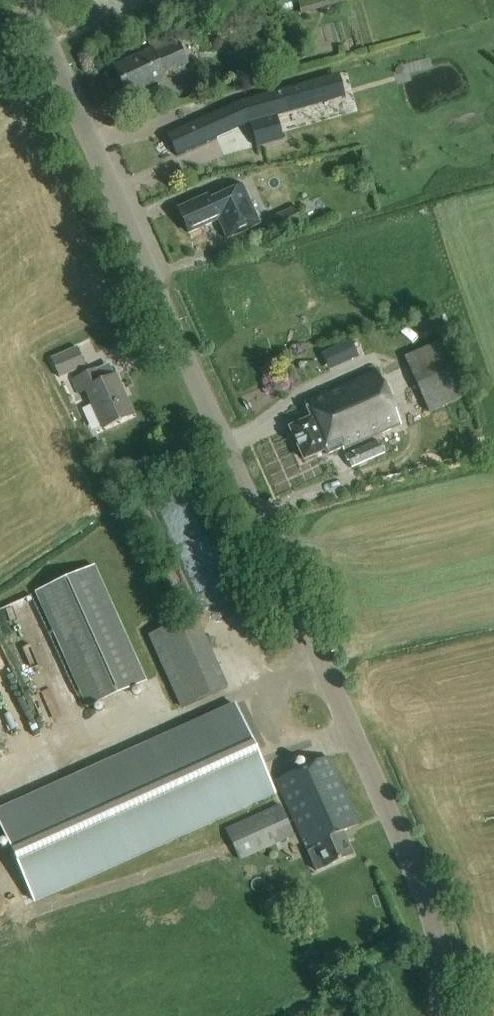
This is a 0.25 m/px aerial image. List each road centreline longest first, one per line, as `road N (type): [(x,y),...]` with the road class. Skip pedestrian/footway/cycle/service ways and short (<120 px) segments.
road 1 (tertiary): [(438,1015),(438,937),(25,0)]

